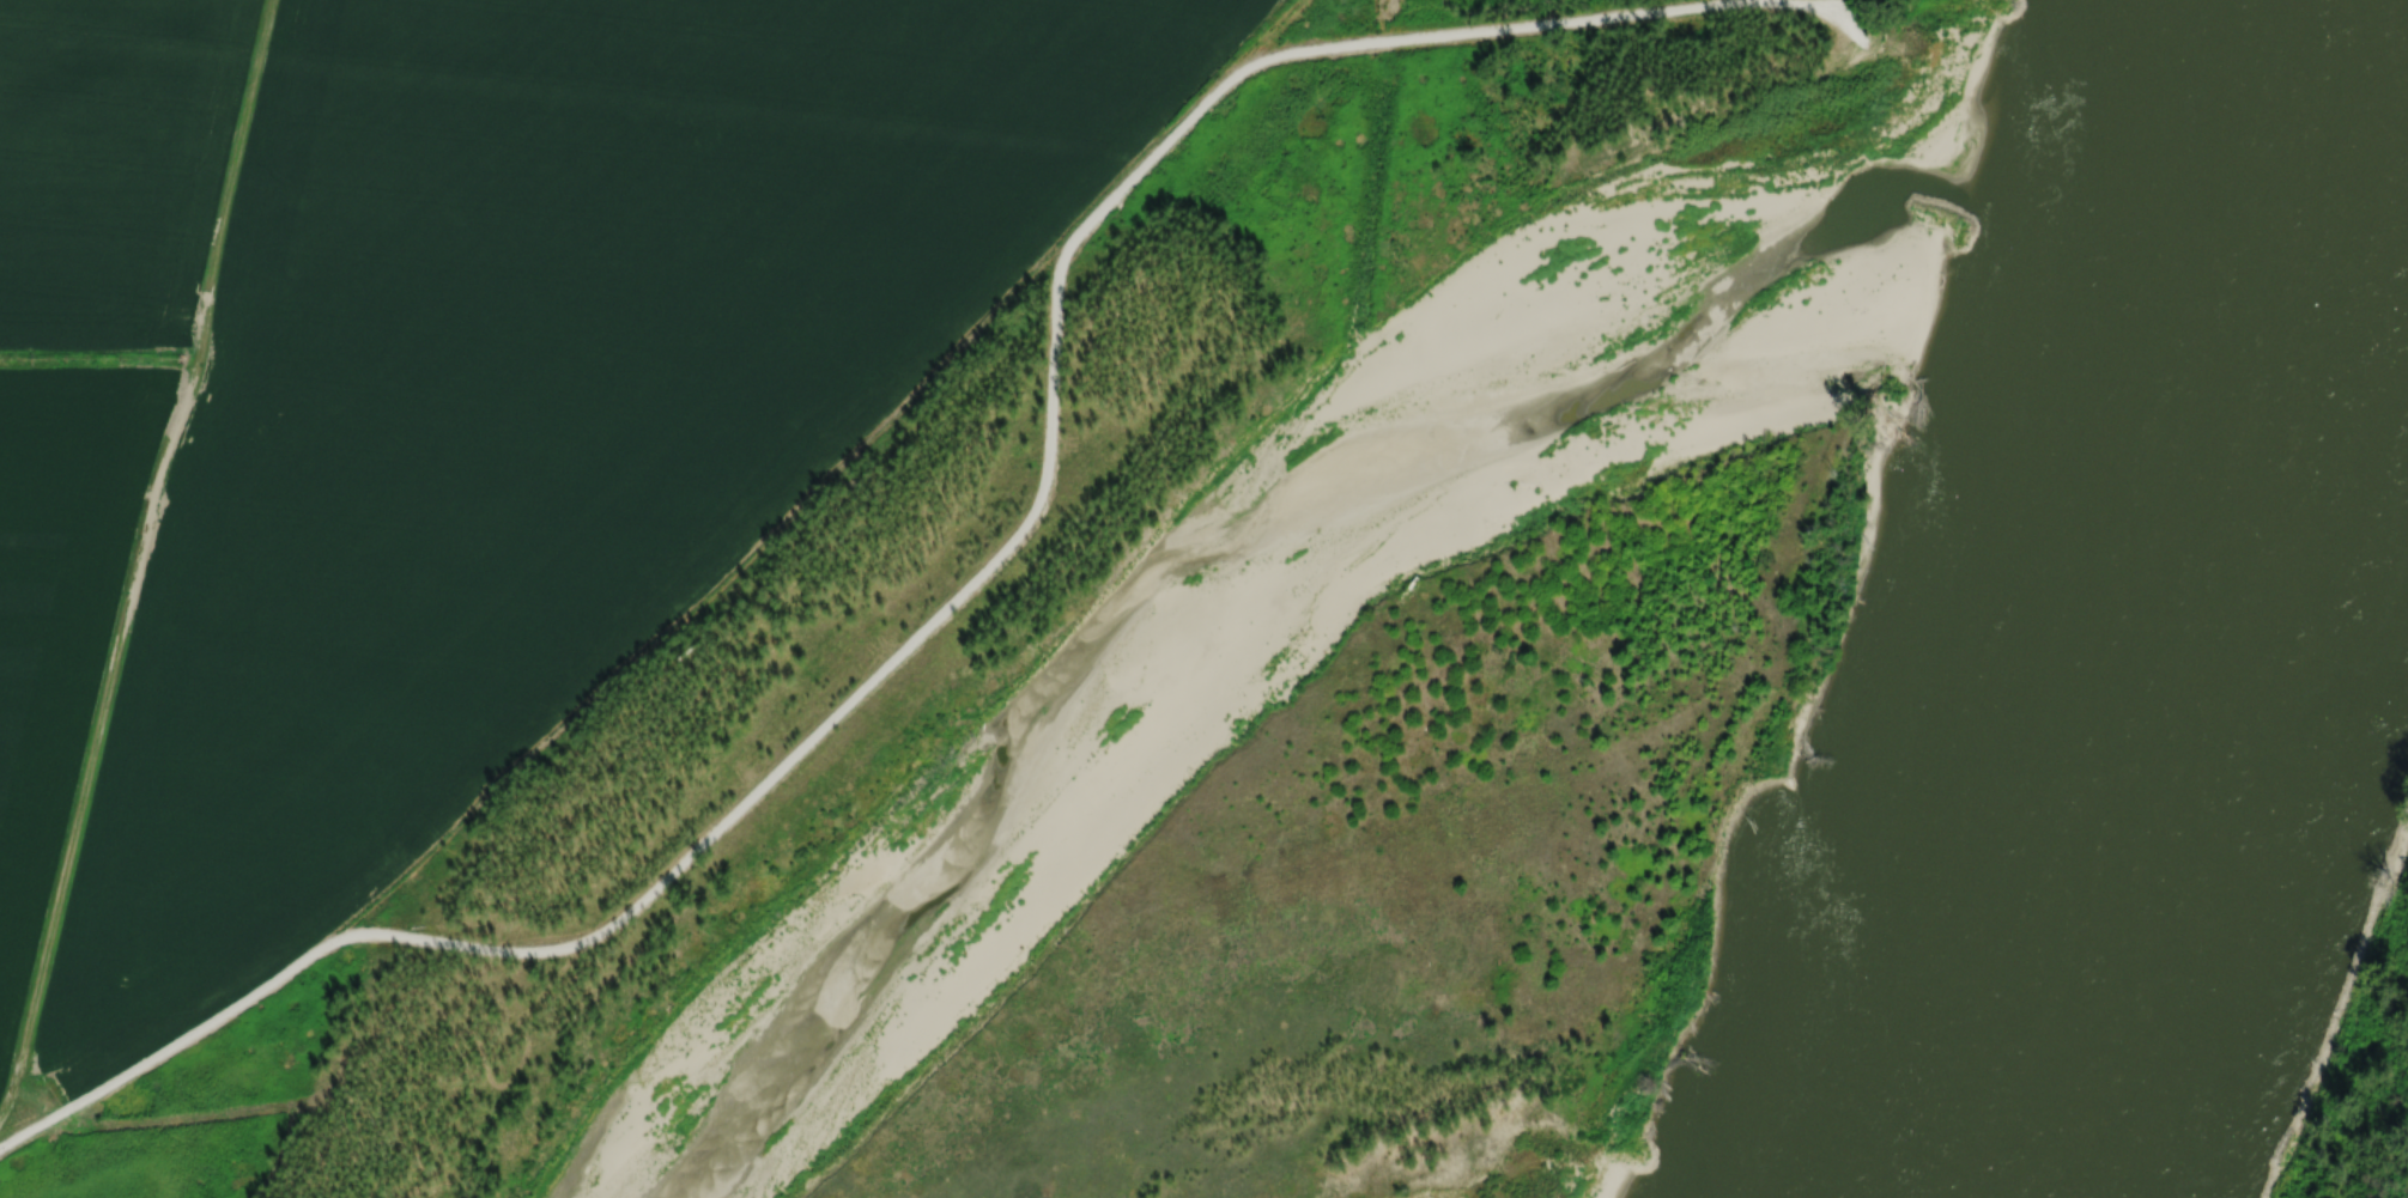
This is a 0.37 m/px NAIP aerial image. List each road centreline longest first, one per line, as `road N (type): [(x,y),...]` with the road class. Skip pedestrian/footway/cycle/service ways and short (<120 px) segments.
road 1 (track): [(0,1155),(259,1003),(735,568),(1242,72),(1739,0)]

